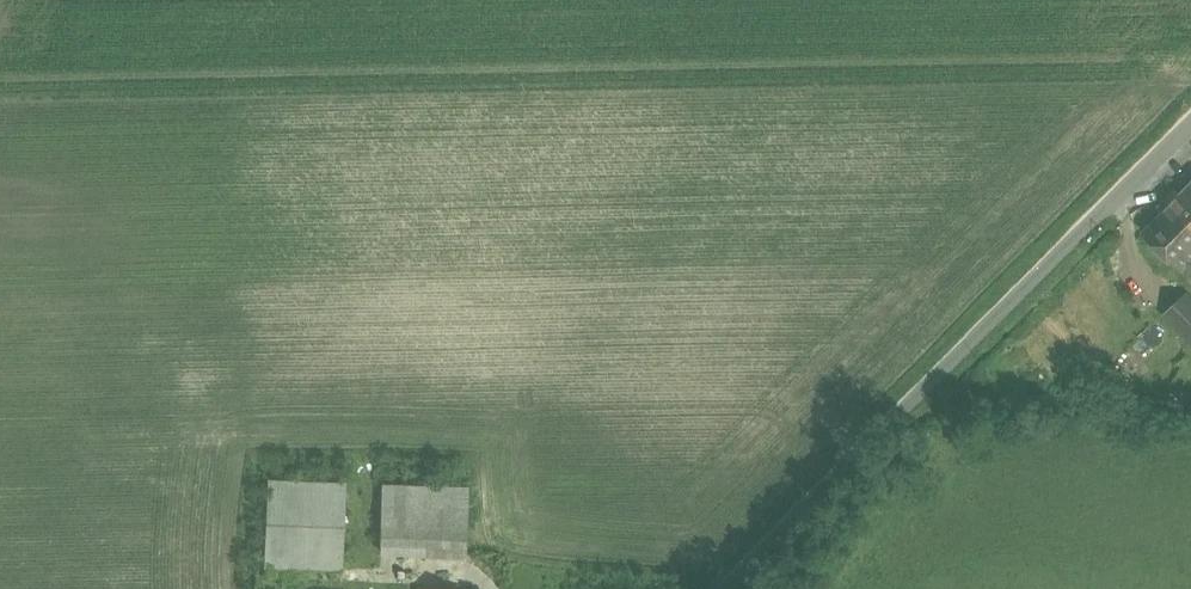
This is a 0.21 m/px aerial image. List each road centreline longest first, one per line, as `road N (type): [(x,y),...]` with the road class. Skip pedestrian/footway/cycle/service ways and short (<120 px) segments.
road 1 (unclassified): [(732,588),(1190,135)]

